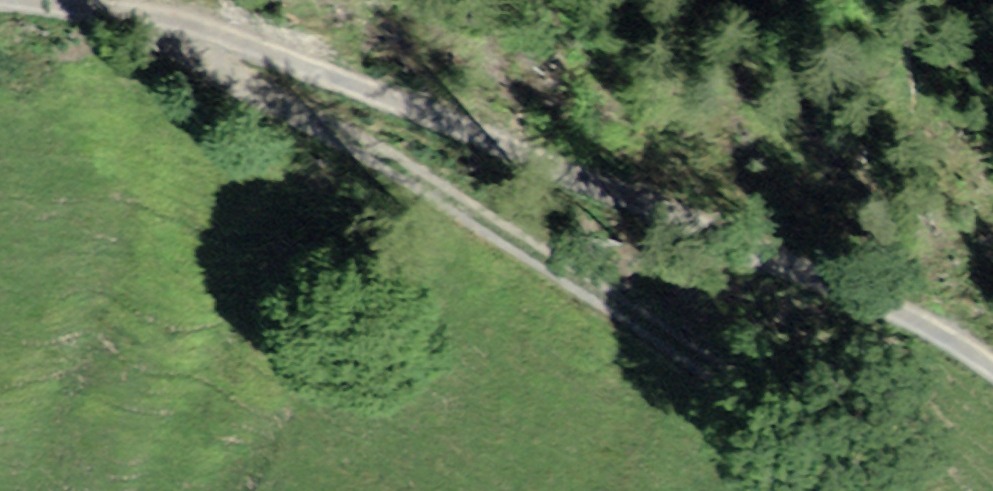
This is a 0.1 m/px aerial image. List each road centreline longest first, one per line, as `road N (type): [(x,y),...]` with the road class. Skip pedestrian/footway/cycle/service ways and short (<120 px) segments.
road 1 (track): [(992,369),(836,283),(168,13),(0,9)]
road 2 (track): [(116,17),(408,171),(643,320),(871,490)]

